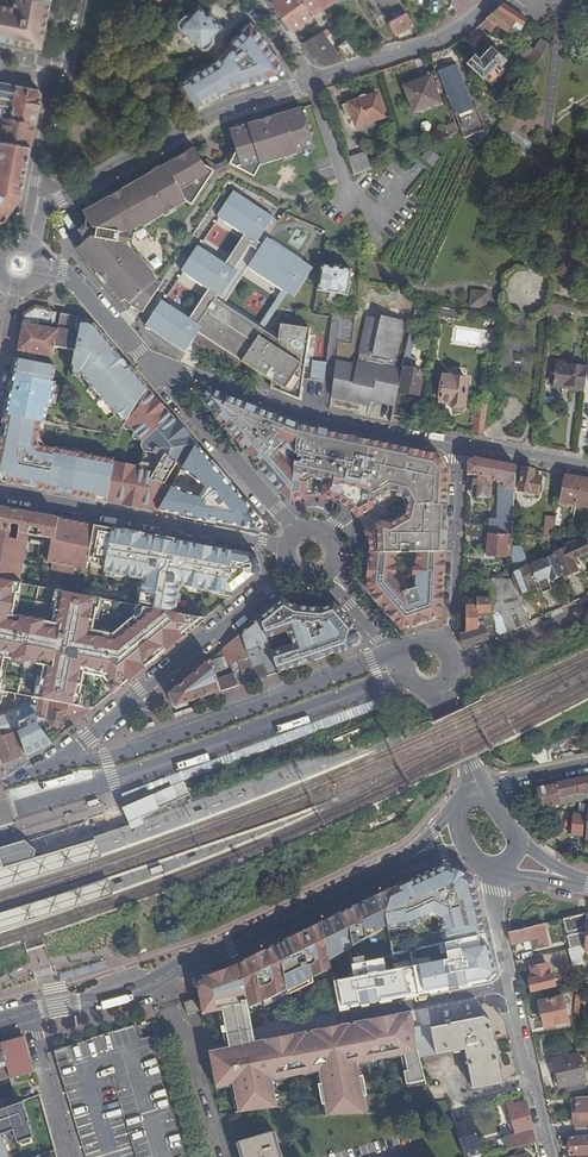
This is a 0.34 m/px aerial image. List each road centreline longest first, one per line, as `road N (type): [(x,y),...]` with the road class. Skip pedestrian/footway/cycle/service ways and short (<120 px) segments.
road 1 (secondary): [(462,833),(126,995),(0,1020)]
road 2 (residential): [(408,654),(133,751),(40,771)]
road 3 (residential): [(182,1046),(510,984)]
road 4 (residential): [(457,447),(303,412),(146,355)]
road 5 (residential): [(290,575),(40,771)]
road 6 (residential): [(315,81),(215,112),(56,200)]
road 7 (residential): [(280,548),(0,492)]
road 8 (residential): [(146,355),(294,527)]
road 9 (residential): [(457,447),(453,612),(442,647)]
road 10 (residential): [(494,0),(448,38),(315,81)]
road 11 (residential): [(510,984),(550,1156)]
road 12 (residential): [(452,665),(587,610)]
road 13 (residential): [(587,468),(457,447)]
road 14 (residential): [(55,82),(30,210)]
road 15 (residential): [(487,864),(510,984)]

